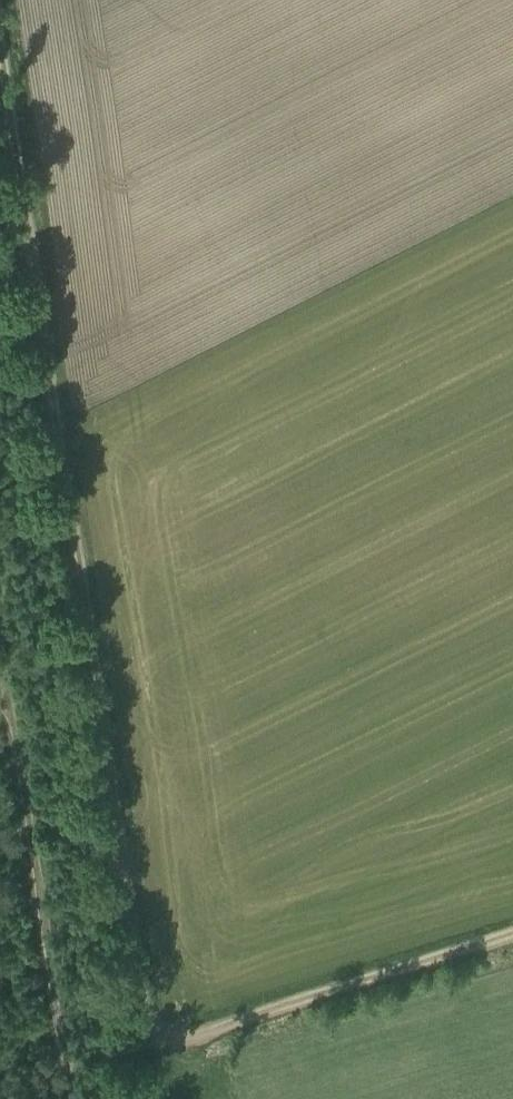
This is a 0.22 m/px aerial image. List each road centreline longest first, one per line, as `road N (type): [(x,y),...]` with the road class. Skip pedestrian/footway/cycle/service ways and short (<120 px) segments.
road 1 (track): [(164,1035),(134,988),(0,56)]
road 2 (track): [(512,938),(164,1035)]
road 3 (track): [(64,1026),(14,706)]

